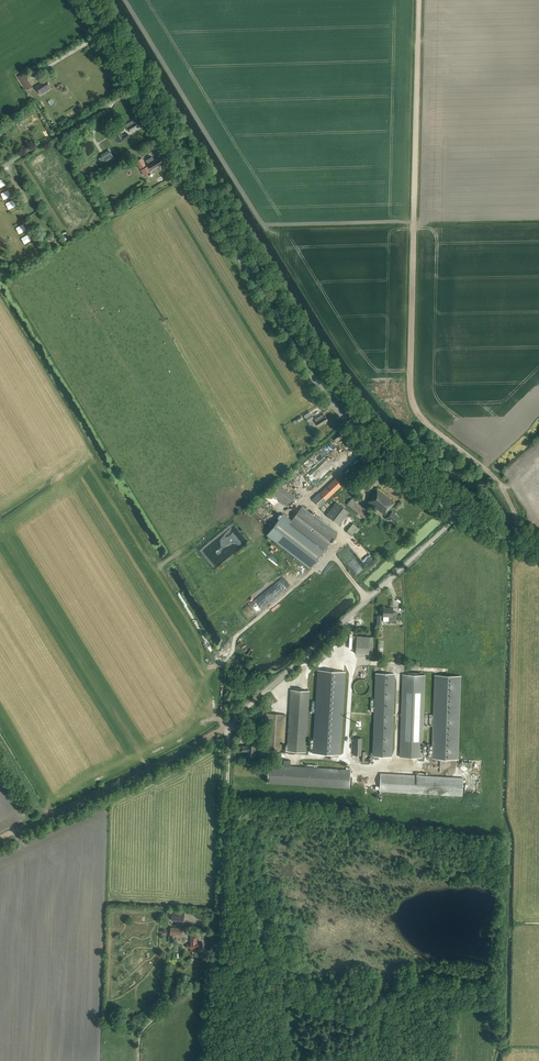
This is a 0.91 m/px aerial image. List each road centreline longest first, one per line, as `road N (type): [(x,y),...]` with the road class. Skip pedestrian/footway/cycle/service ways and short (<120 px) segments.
road 1 (unclassified): [(458,515),(377,451),(318,386),(83,0)]
road 2 (track): [(514,545),(516,516),(497,480),(413,401),(419,0)]
road 3 (unclassified): [(221,727),(458,515)]
road 4 (track): [(0,839),(221,727)]
road 5 (track): [(228,725),(221,944),(213,964)]
road 6 (track): [(0,169),(136,88)]

